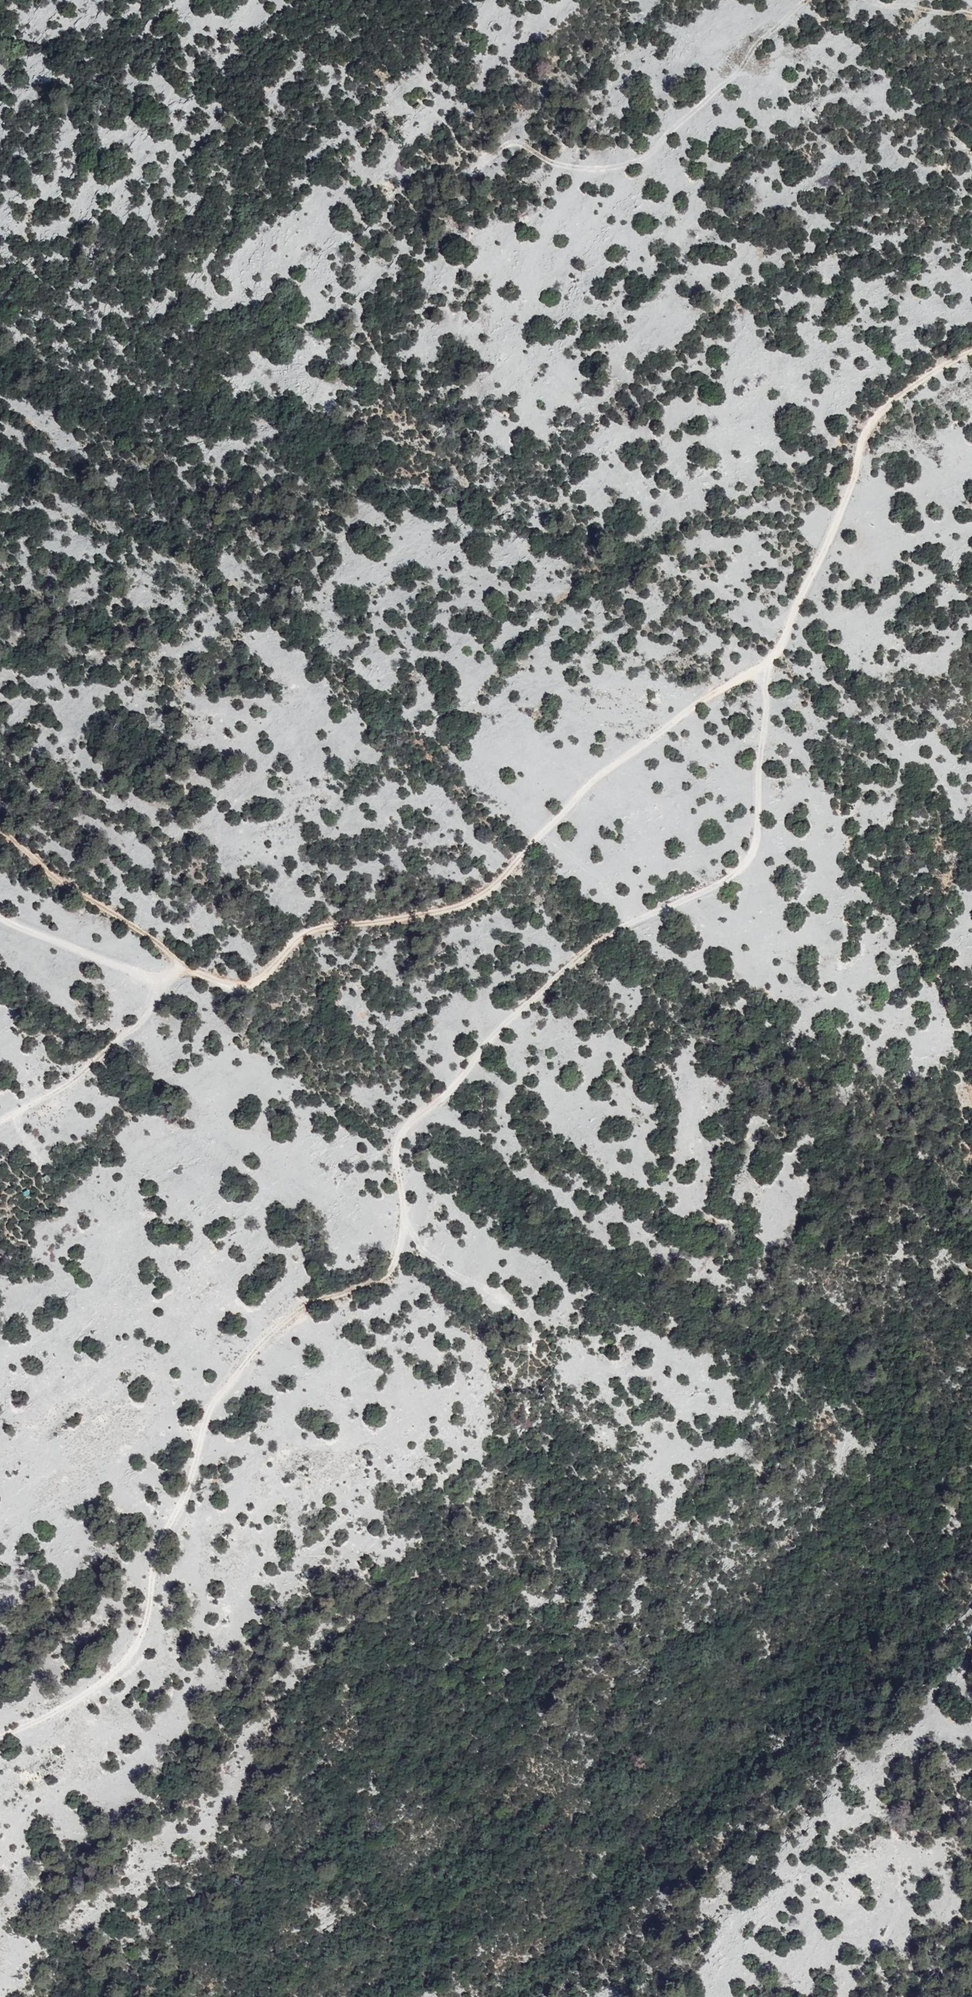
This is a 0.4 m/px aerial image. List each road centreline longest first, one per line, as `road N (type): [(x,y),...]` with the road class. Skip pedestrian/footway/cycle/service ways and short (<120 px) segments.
road 1 (track): [(971,350),(875,418),(776,655),(591,781),(508,875),(473,901),(292,938),(245,986),(186,969),(0,831)]

